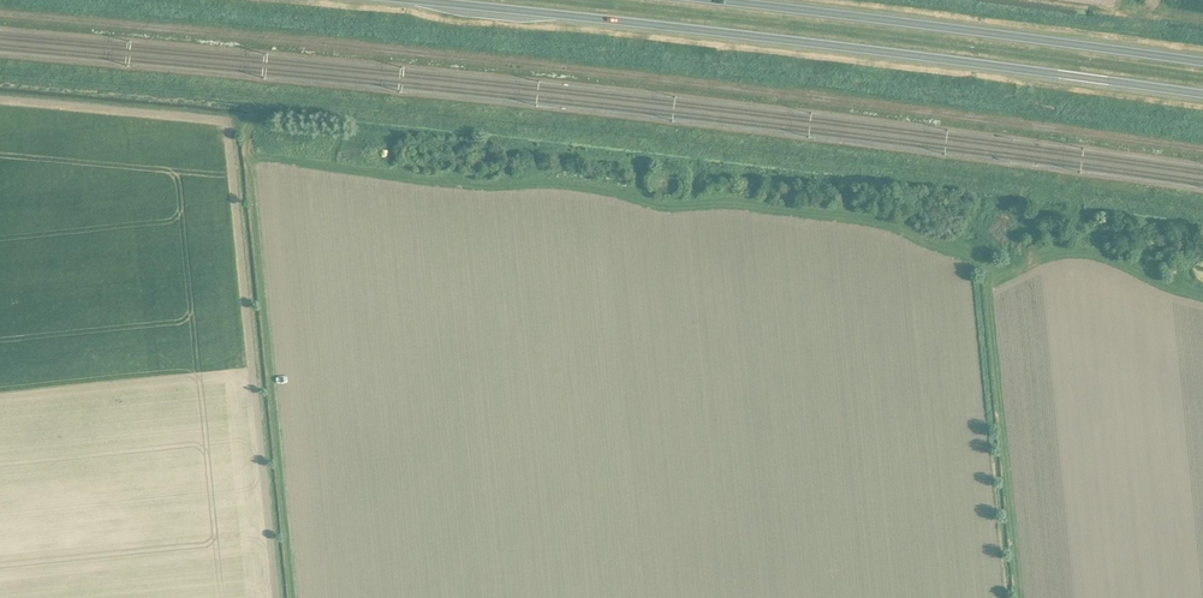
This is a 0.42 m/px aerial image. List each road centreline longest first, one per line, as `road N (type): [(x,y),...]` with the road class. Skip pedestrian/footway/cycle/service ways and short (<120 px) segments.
road 1 (track): [(0,14),(679,81),(1202,149)]
road 2 (trunk): [(413,0),(1202,93)]
road 3 (trunk): [(1202,62),(720,0)]

